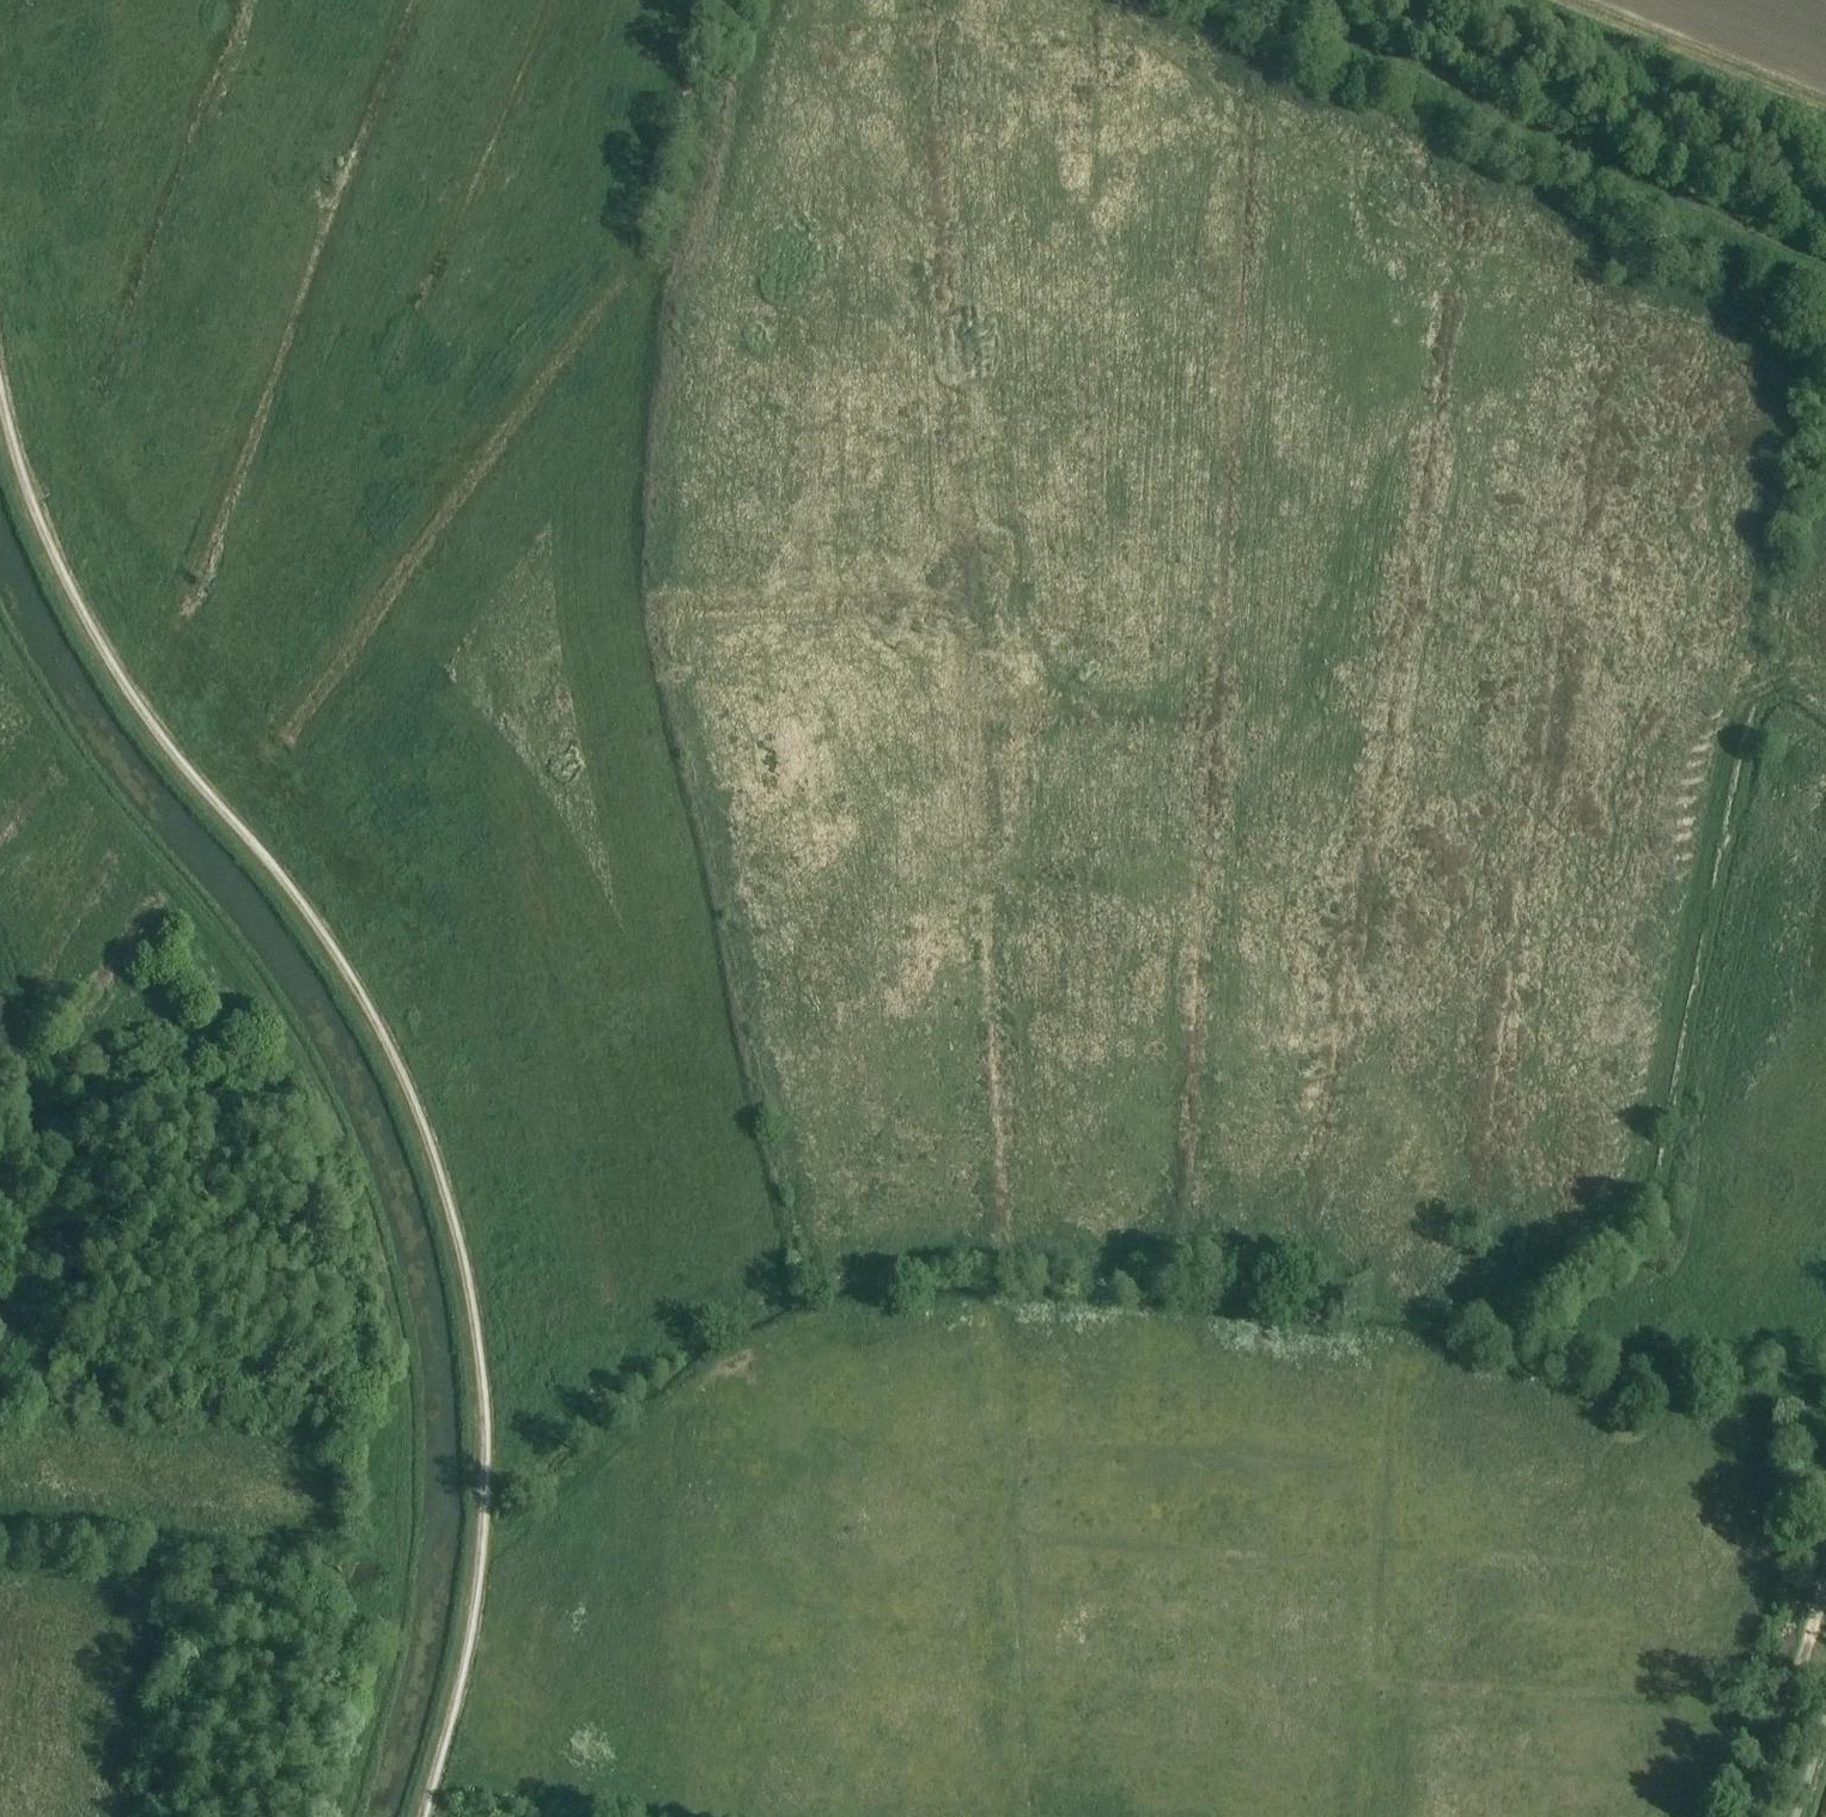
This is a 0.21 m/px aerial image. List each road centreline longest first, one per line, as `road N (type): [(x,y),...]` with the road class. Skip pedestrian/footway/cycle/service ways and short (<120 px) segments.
road 1 (track): [(1276,0),(1825,259)]
road 2 (track): [(1754,1816),(1825,1570)]

